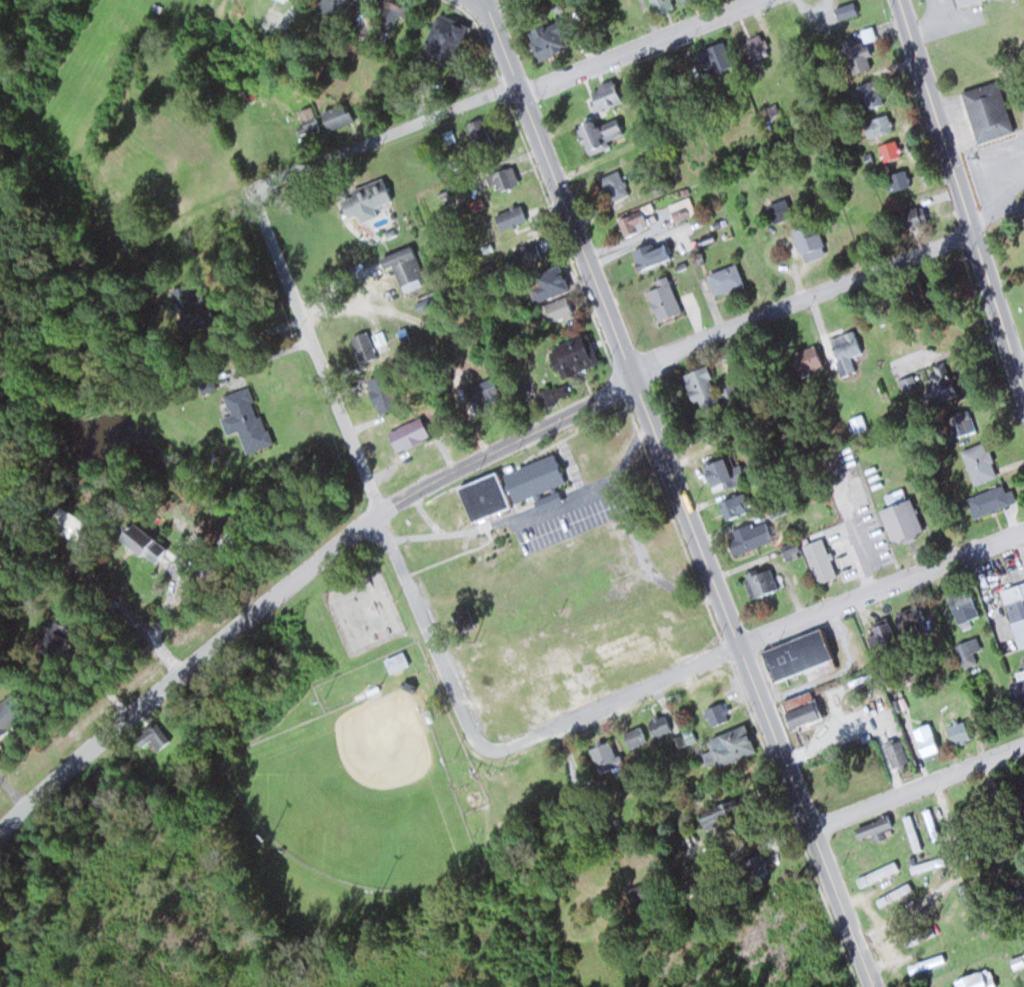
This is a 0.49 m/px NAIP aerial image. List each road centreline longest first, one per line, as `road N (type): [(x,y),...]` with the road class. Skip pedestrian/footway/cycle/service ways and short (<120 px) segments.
road 1 (residential): [(870,986),(485,0)]
road 2 (residential): [(0,827),(381,508),(635,383)]
road 3 (residential): [(485,750),(450,682),(257,202)]
road 4 (primary): [(1023,392),(900,0)]
road 5 (residential): [(635,383),(668,357),(972,232)]
road 6 (residential): [(738,645),(1023,531)]
road 7 (residential): [(257,202),(266,182),(518,83)]
road 8 (residential): [(738,645),(508,751),(485,750)]
road 9 (residential): [(0,486),(184,669)]
road 10 (residential): [(522,93),(760,0)]
road 11 (residential): [(812,827),(1023,749)]

